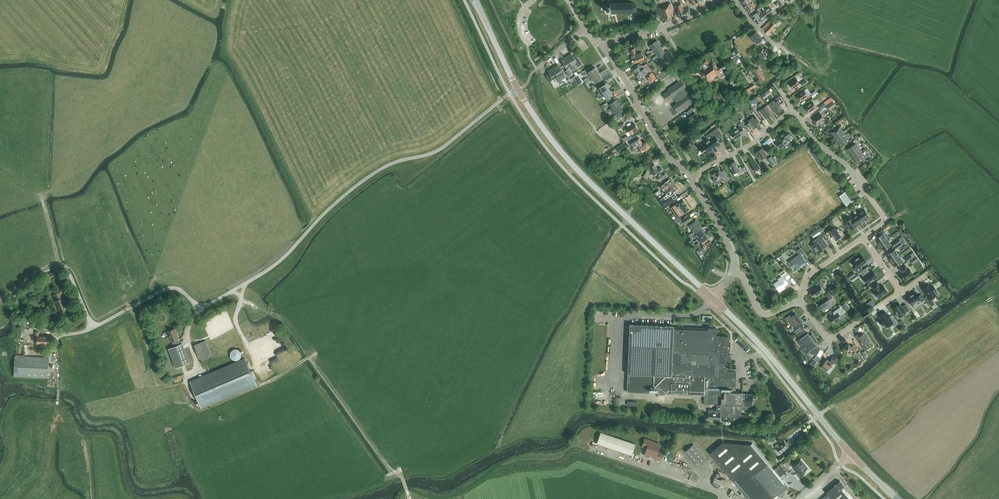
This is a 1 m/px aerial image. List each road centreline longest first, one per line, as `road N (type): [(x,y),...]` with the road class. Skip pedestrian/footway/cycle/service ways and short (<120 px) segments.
road 1 (primary): [(713,298),(556,145),(475,0)]
road 2 (track): [(193,401),(203,409),(308,357),(394,478)]
road 3 (primary): [(898,498),(713,298)]
road 4 (residential): [(689,178),(757,141),(793,110),(885,220)]
road 5 (unclassified): [(689,178),(602,44)]
road 6 (track): [(89,498),(84,442),(57,408),(57,374)]
road 7 (unclassified): [(602,44),(718,0)]

